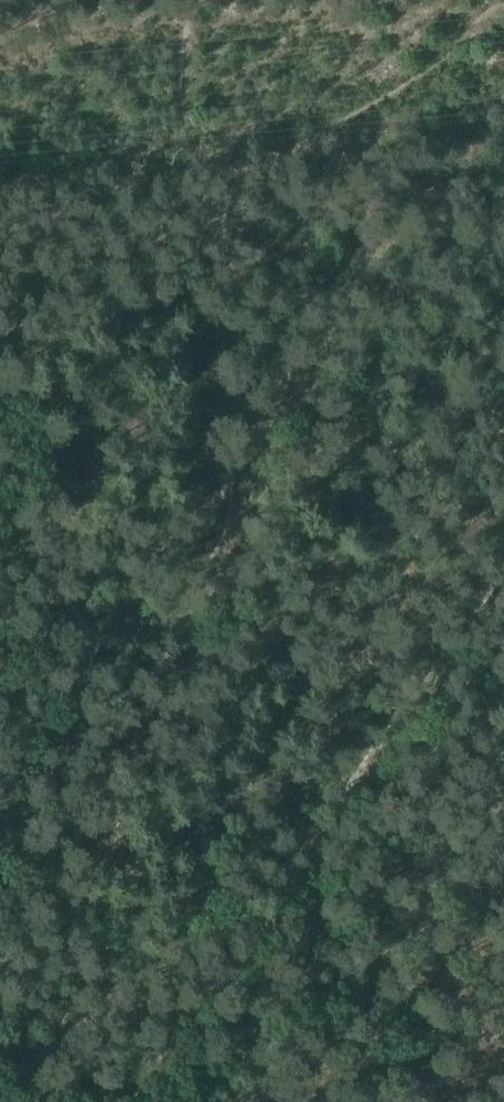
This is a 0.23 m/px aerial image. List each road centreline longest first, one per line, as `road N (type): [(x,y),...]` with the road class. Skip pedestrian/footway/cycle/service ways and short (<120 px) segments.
road 1 (track): [(117,1101),(503,564)]
road 2 (track): [(0,460),(22,544),(0,655)]

